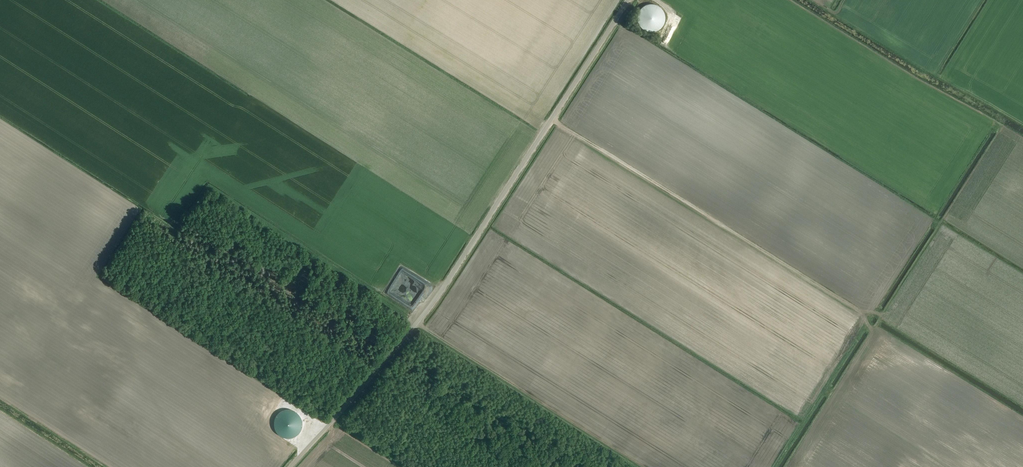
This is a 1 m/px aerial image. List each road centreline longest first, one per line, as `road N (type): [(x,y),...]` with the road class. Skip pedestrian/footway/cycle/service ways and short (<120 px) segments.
road 1 (unclassified): [(291,466),(440,291),(627,0)]

